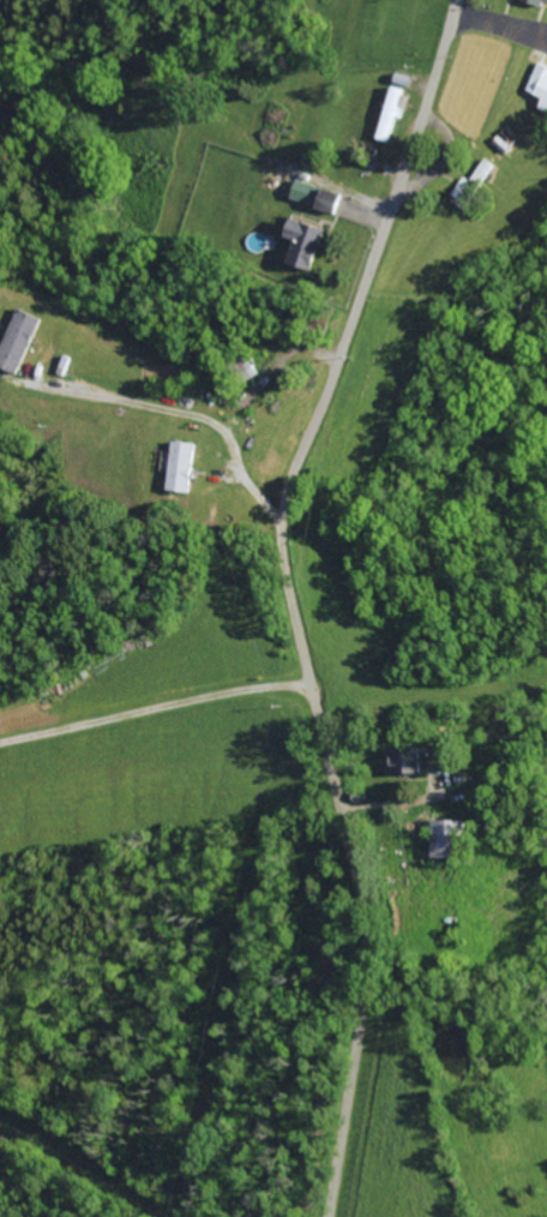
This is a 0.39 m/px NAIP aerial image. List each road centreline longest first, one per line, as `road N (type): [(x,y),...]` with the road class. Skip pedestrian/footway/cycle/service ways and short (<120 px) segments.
road 1 (residential): [(330,1216),(368,964),(290,582),(287,517),(459,0)]

